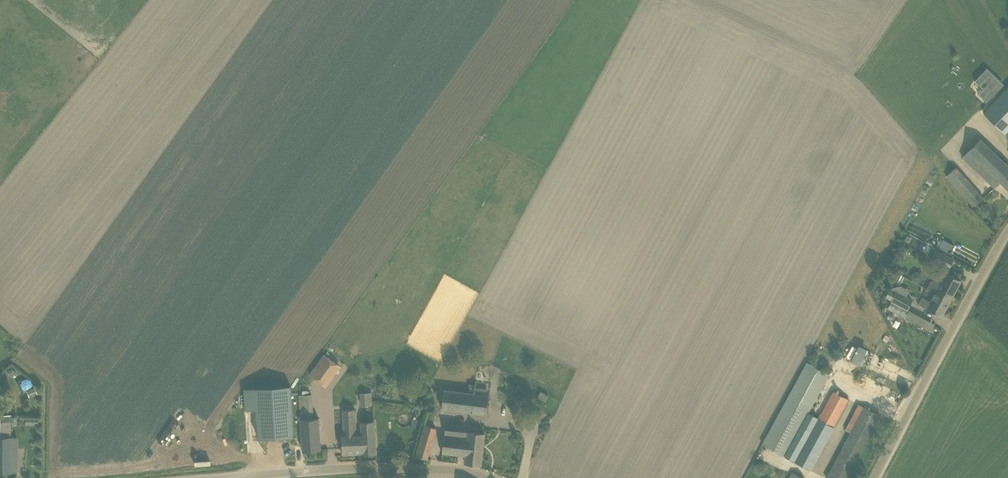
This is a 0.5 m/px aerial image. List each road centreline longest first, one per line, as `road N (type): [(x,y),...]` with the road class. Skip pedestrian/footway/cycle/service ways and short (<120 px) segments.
road 1 (unclassified): [(874,477),(1007,233)]
road 2 (unclassified): [(490,477),(358,468),(229,477)]

